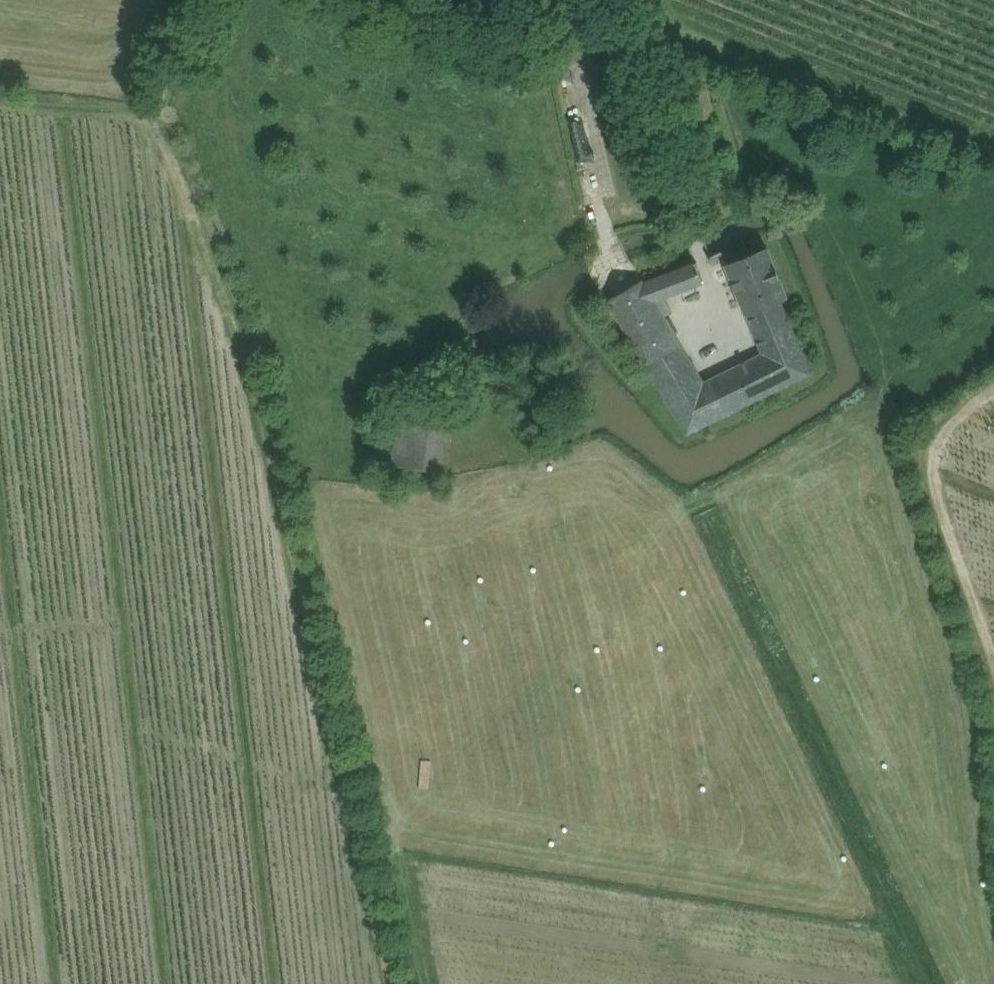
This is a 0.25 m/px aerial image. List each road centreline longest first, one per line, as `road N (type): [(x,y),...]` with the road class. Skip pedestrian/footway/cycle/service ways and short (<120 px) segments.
road 1 (track): [(993,387),(929,457),(936,506),(993,683)]
road 2 (track): [(475,0),(567,32),(627,43)]

